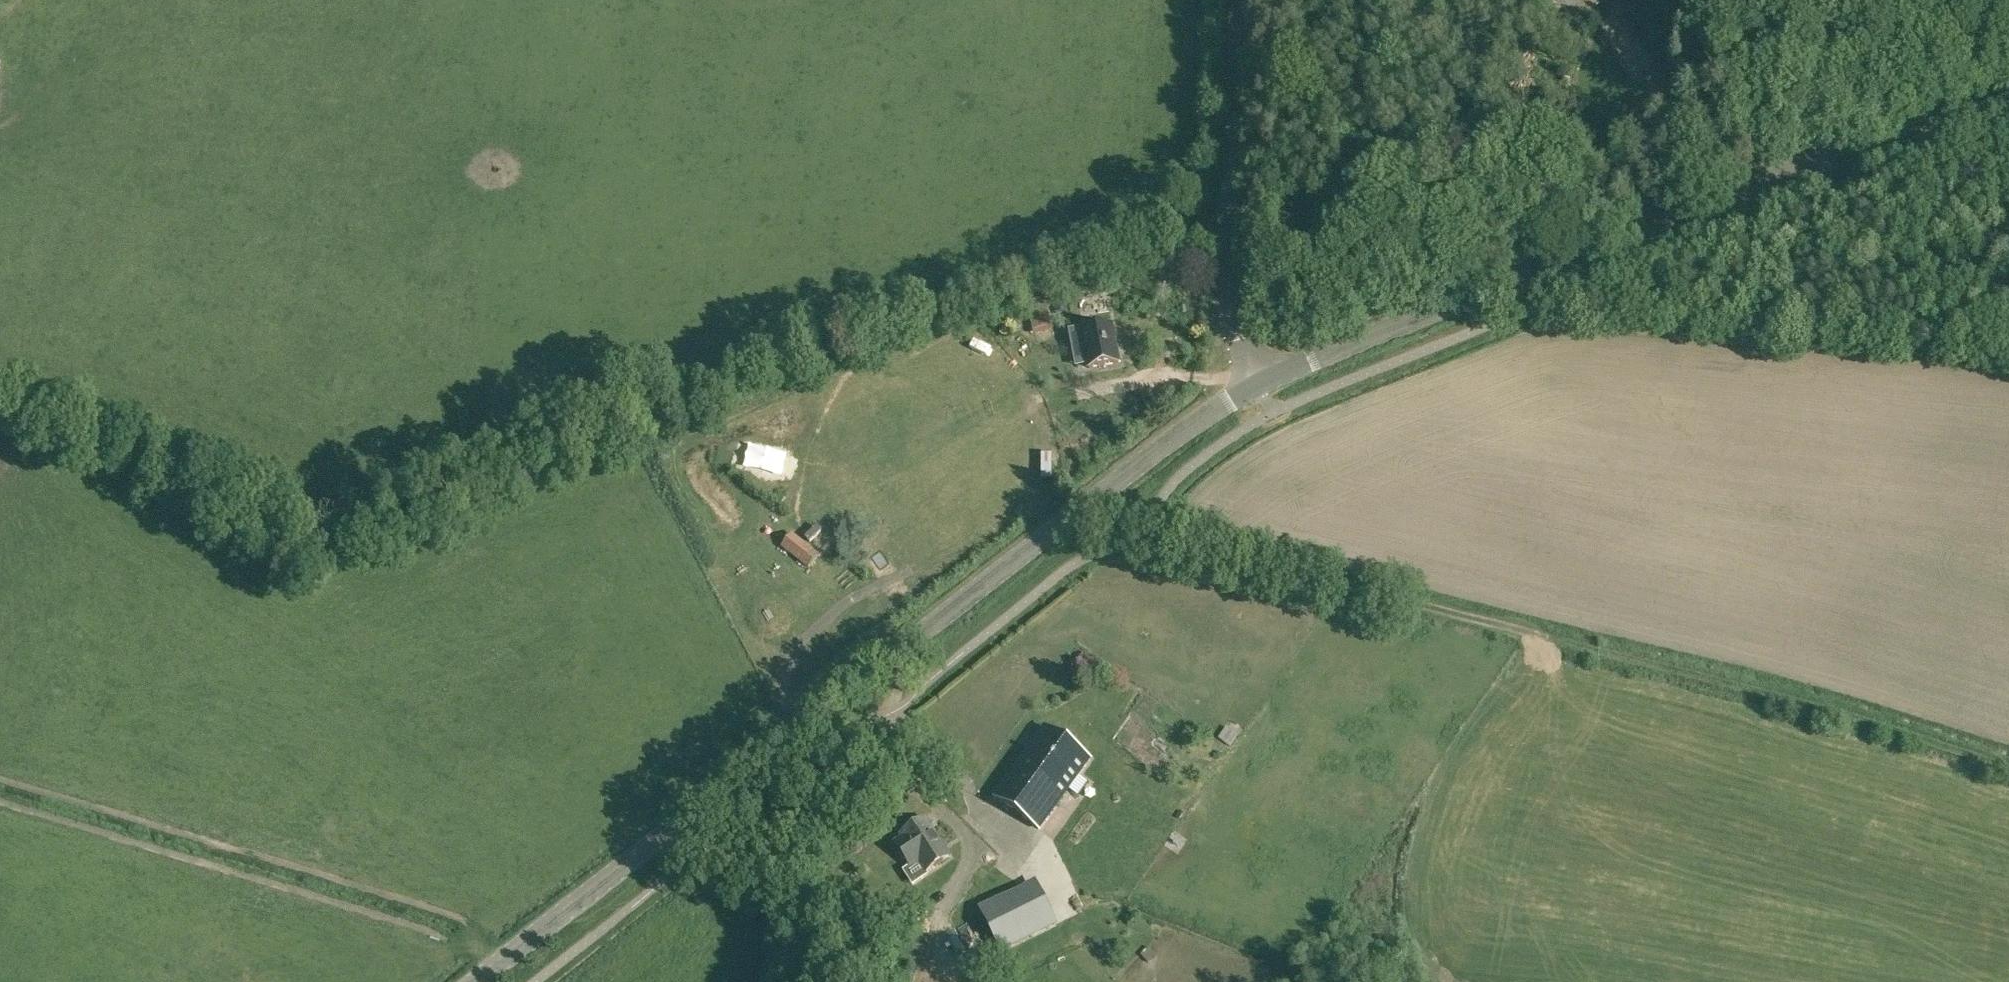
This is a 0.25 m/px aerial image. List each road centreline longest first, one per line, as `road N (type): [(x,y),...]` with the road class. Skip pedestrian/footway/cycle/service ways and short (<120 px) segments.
road 1 (tertiary): [(466,981),(1130,471),(1258,384)]
road 2 (tertiary): [(1258,384),(2008,86)]
road 3 (unclassified): [(1258,384),(1237,332),(1225,221),(1237,0)]

